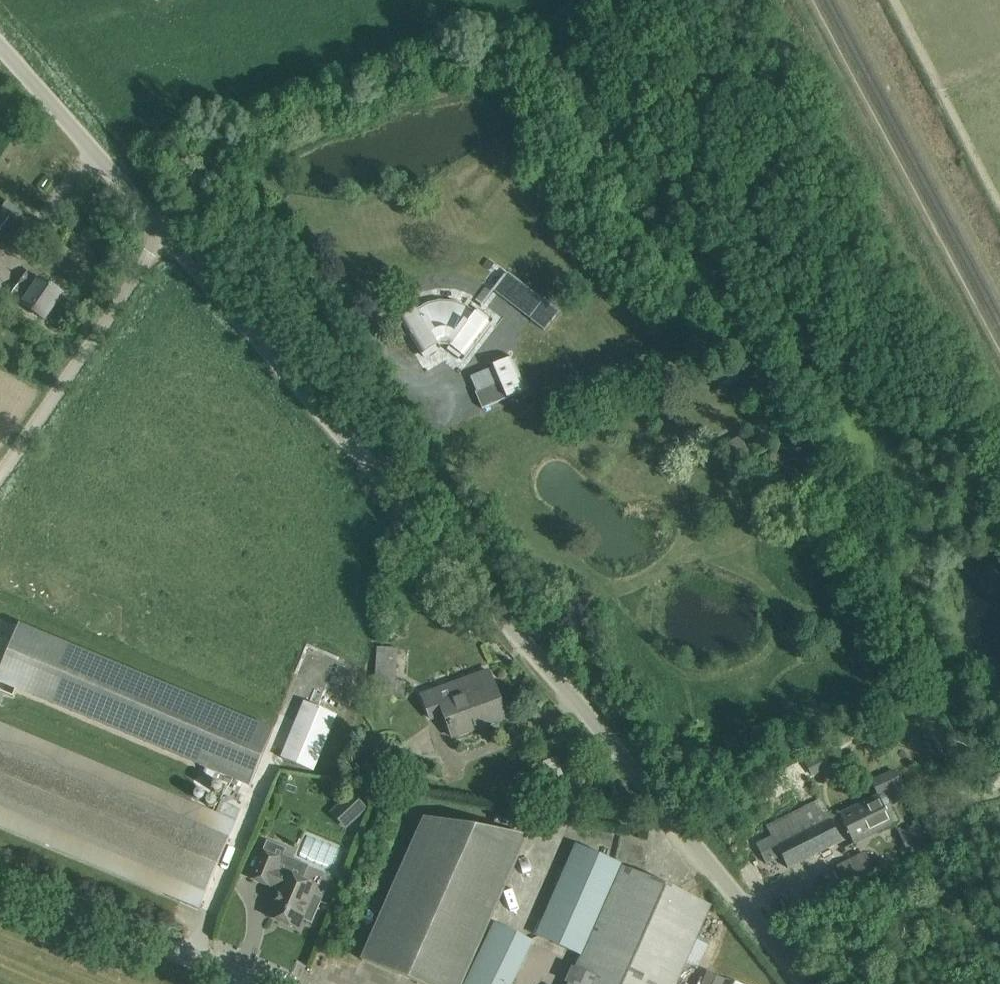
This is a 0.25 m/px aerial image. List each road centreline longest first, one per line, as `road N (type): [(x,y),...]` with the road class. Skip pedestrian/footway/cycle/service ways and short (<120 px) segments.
road 1 (unclassified): [(812,983),(424,518),(0,44)]
road 2 (unclassified): [(283,983),(0,865)]
road 3 (track): [(0,486),(169,236)]

